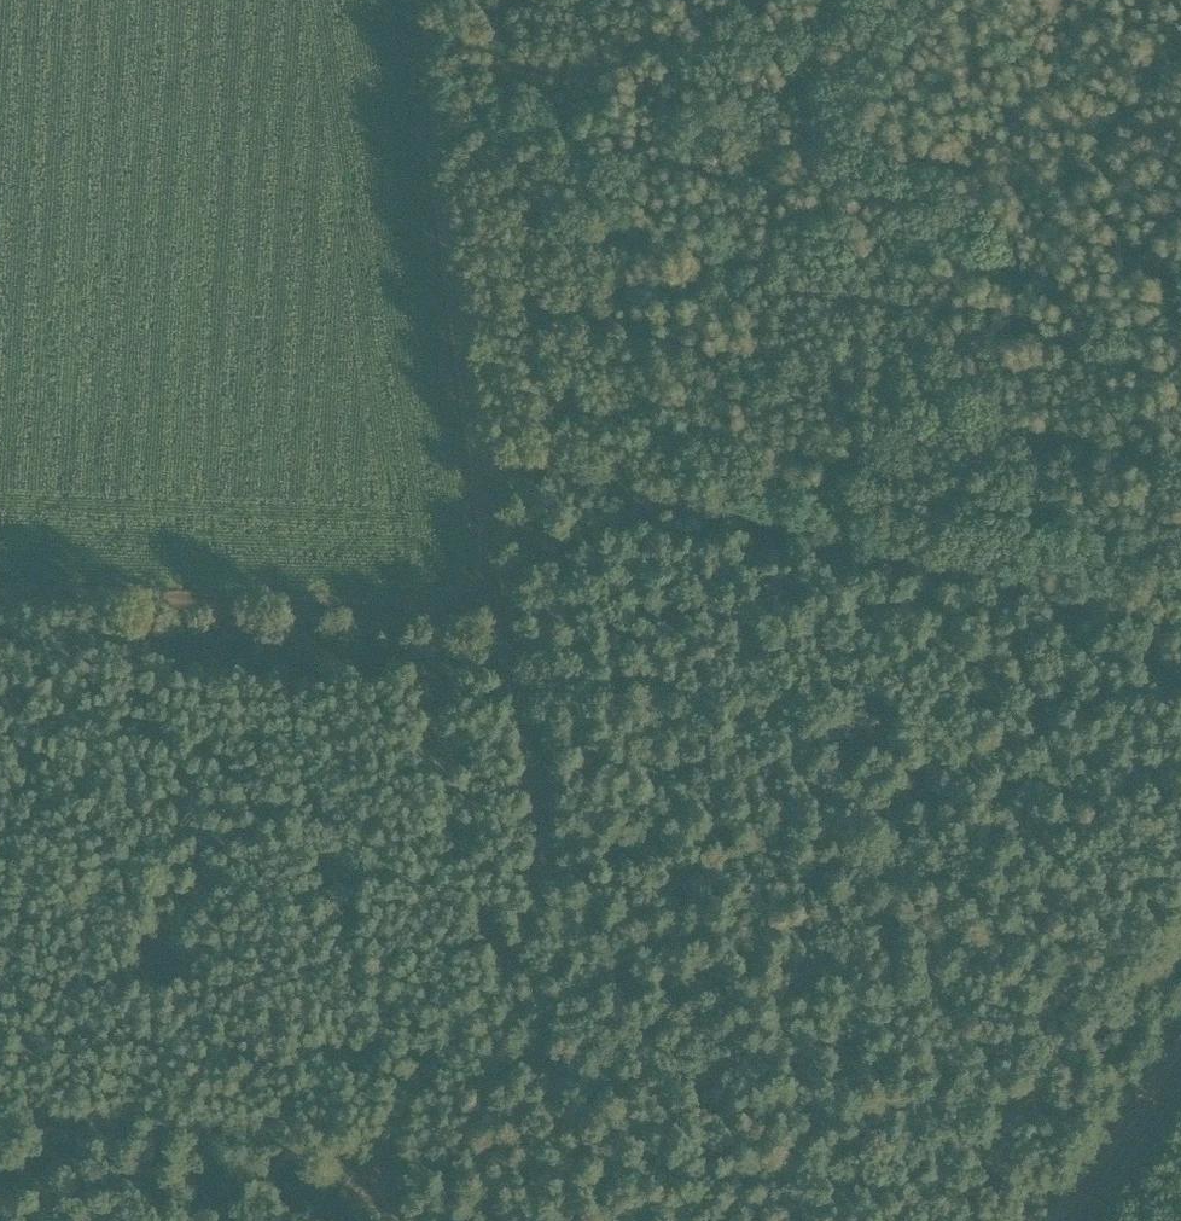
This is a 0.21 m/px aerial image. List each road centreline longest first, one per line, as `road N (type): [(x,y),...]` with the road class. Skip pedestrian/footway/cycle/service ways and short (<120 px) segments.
road 1 (track): [(323,1220),(474,1023),(503,889),(413,0)]
road 2 (track): [(474,605),(0,594)]
road 3 (track): [(1180,1072),(1081,1220)]

